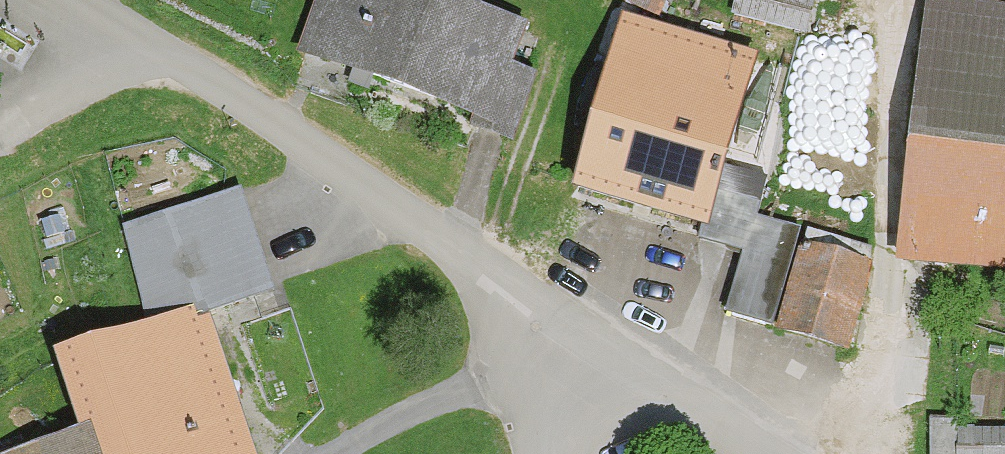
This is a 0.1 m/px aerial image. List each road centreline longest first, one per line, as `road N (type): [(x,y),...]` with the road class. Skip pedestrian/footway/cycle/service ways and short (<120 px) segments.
road 1 (residential): [(165,44),(769,453)]
road 2 (unclassified): [(165,44),(0,136)]

